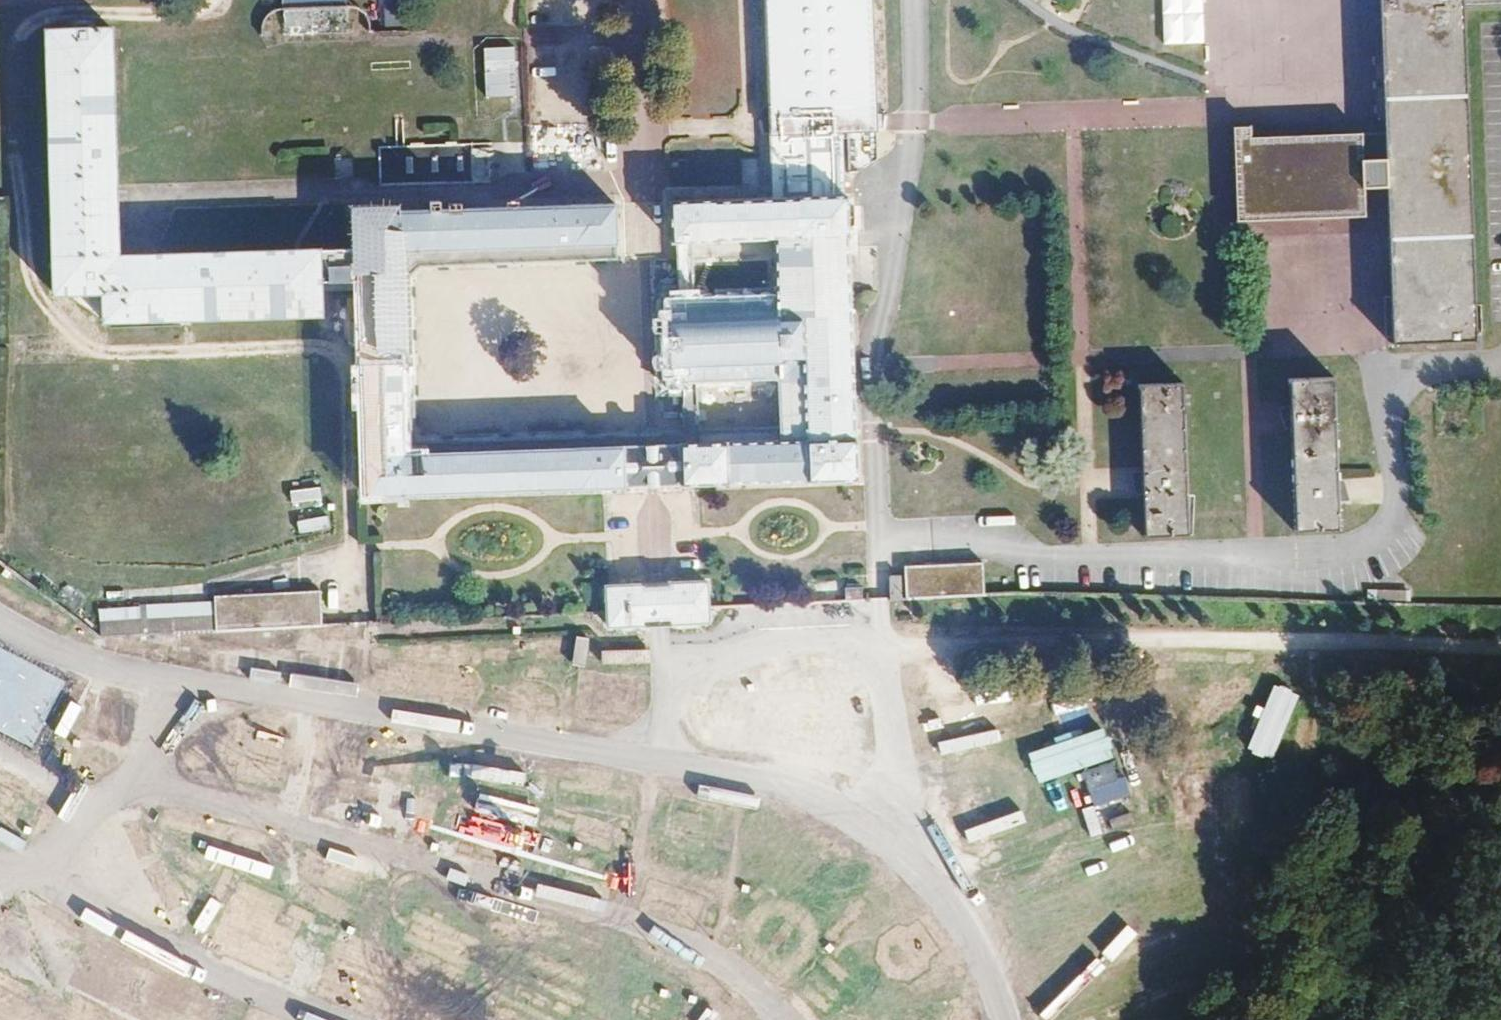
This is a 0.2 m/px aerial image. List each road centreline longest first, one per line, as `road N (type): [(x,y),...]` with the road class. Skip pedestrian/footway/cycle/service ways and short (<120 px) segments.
road 1 (residential): [(1500,366),(1395,372),(1399,502),(1388,534),(1348,555),(1027,561),(973,547),(882,544)]
road 2 (track): [(889,649),(1500,658)]
road 3 (tertiary): [(359,712),(783,786),(853,821),(922,876)]
road 4 (residential): [(648,34),(664,627)]
road 5 (residential): [(882,544),(885,308),(913,123),(915,0)]
road 6 (tertiary): [(0,623),(89,662),(359,712)]
road 7 (residential): [(359,712),(344,349)]
road 8 (residential): [(922,876),(895,700),(882,544)]
road 9 (residential): [(344,349),(29,352)]
road 10 (track): [(0,879),(166,701)]
road 11 (residential): [(40,17),(203,12),(210,0)]
road 12 (tertiary): [(922,876),(965,930),(1005,1019)]

